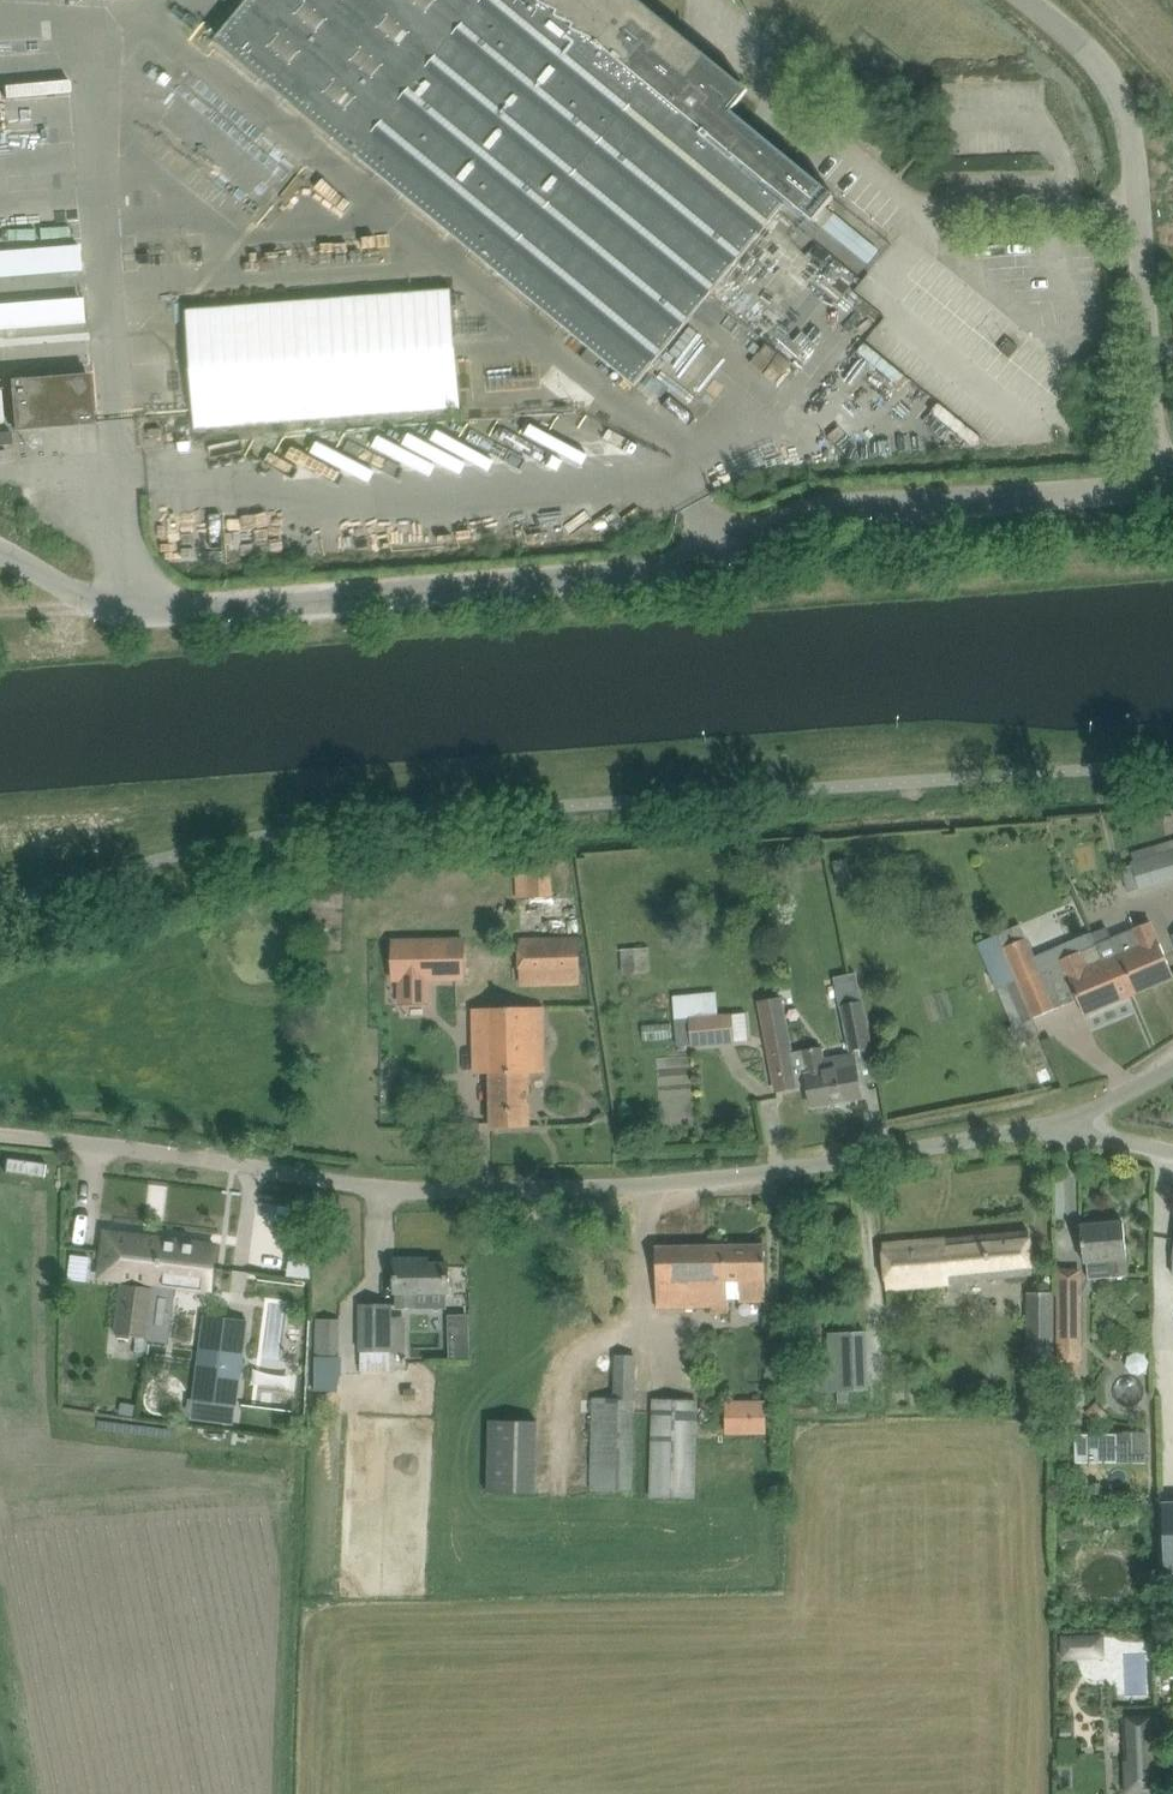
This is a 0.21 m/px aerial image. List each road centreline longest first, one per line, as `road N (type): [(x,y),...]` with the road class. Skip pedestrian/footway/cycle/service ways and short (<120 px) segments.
road 1 (unclassified): [(0,564),(61,599),(106,607),(641,569),(734,548),(830,508),(1159,488)]
road 2 (unclassified): [(0,1130),(143,1140),(327,1178),(493,1189),(790,1168),(1066,1127)]
road 3 (unclassified): [(1159,488),(1130,145),(1117,98),(1087,54),(1021,0)]
road 4 (unclassified): [(1066,1127),(1172,1066)]

